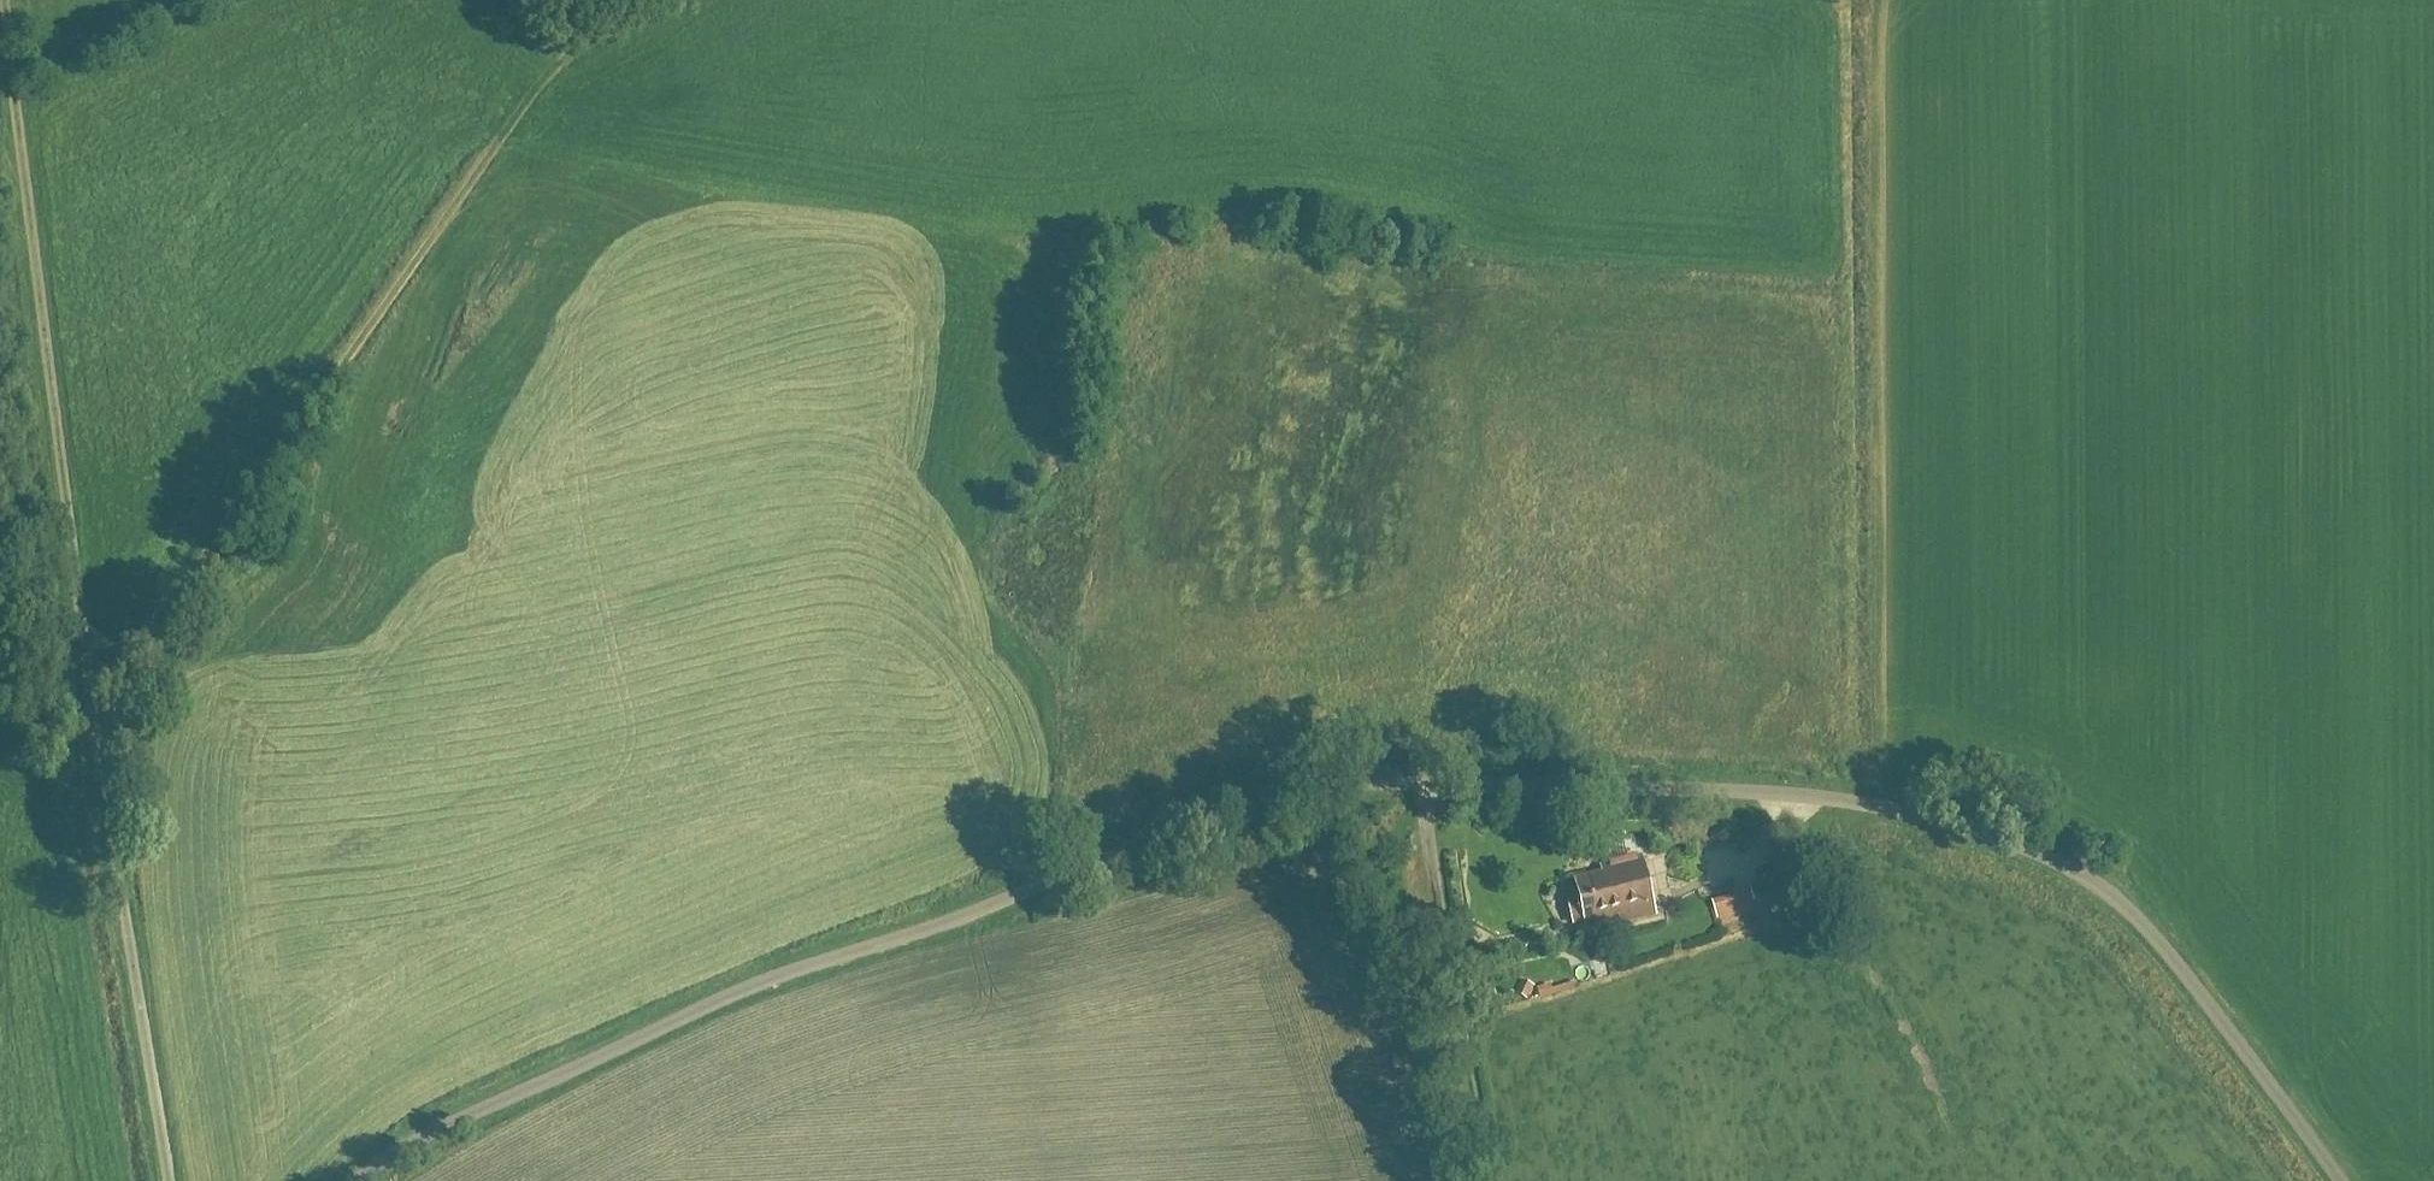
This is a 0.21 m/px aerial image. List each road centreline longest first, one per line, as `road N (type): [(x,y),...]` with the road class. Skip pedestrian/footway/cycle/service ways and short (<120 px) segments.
road 1 (residential): [(362,1180),(455,1120),(652,1030),(1250,803),(1356,777),(1467,776),(1814,791),(1870,799),(2032,847),(2093,878),(2146,922),(2339,1180)]
road 2 (track): [(173,1180),(107,794),(8,0)]
road 3 (track): [(107,790),(65,784),(0,727)]

